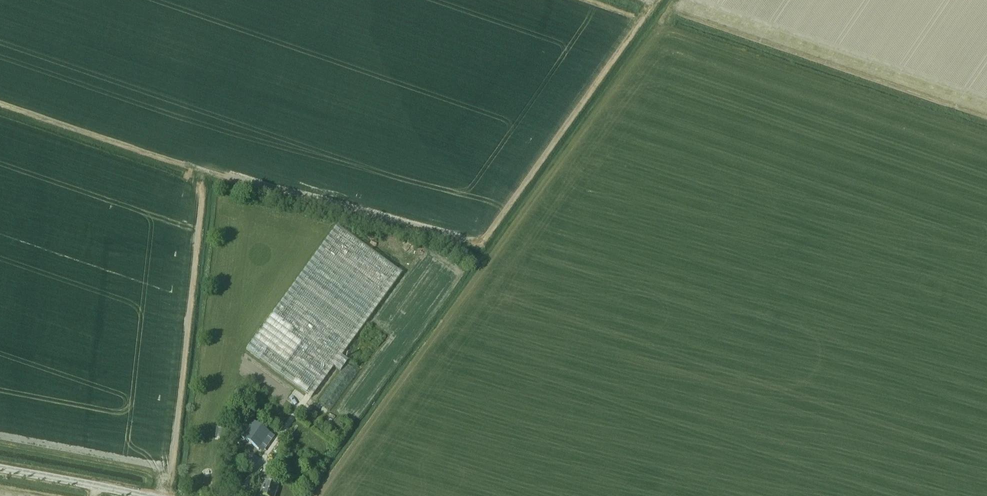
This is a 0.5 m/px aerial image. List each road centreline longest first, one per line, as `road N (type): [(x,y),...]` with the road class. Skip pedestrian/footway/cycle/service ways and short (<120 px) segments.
road 1 (tertiary): [(137,495),(0,470)]

